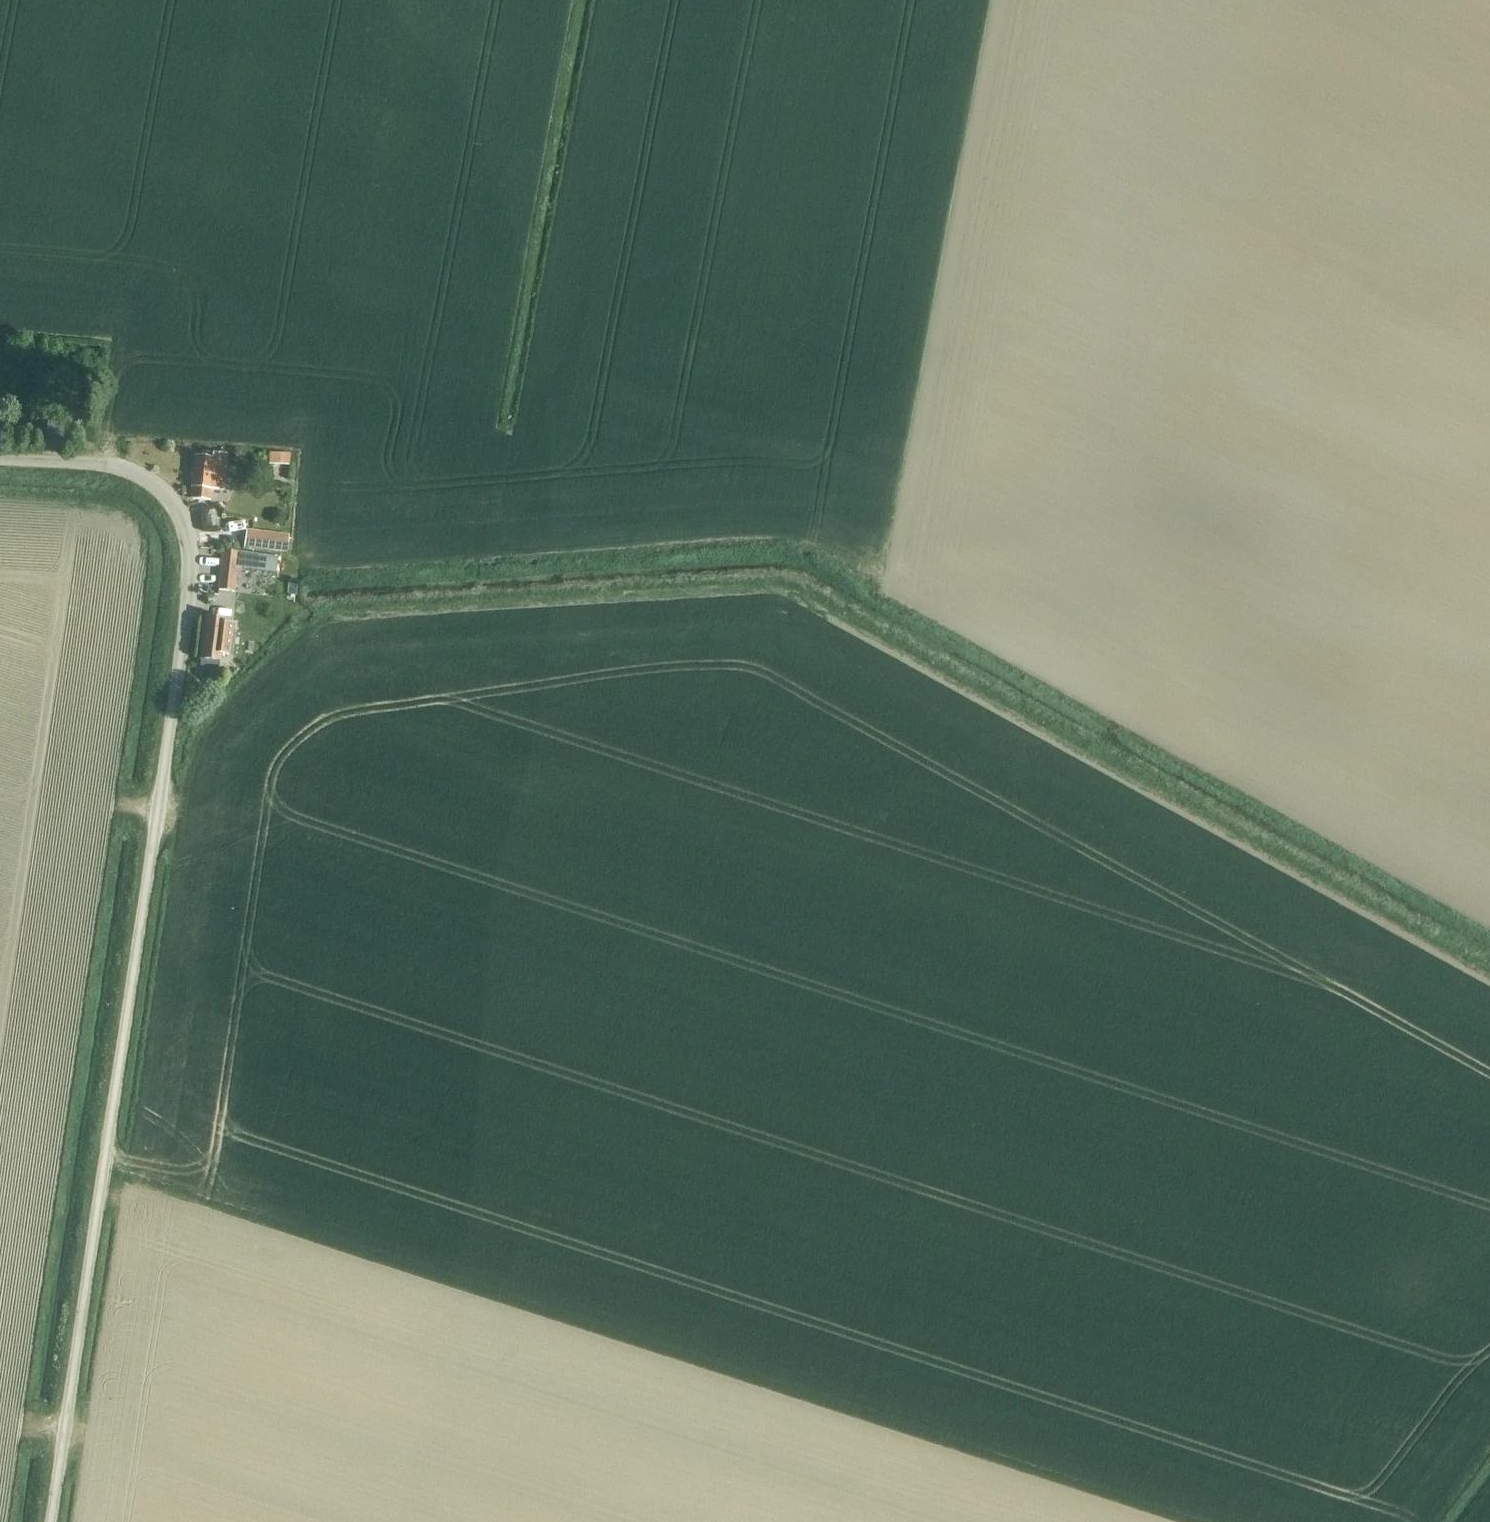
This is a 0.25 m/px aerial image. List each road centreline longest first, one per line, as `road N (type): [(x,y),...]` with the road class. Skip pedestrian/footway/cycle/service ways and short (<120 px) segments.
road 1 (unclassified): [(48,1521),(155,813),(186,529),(171,500),(134,472),(0,459)]

